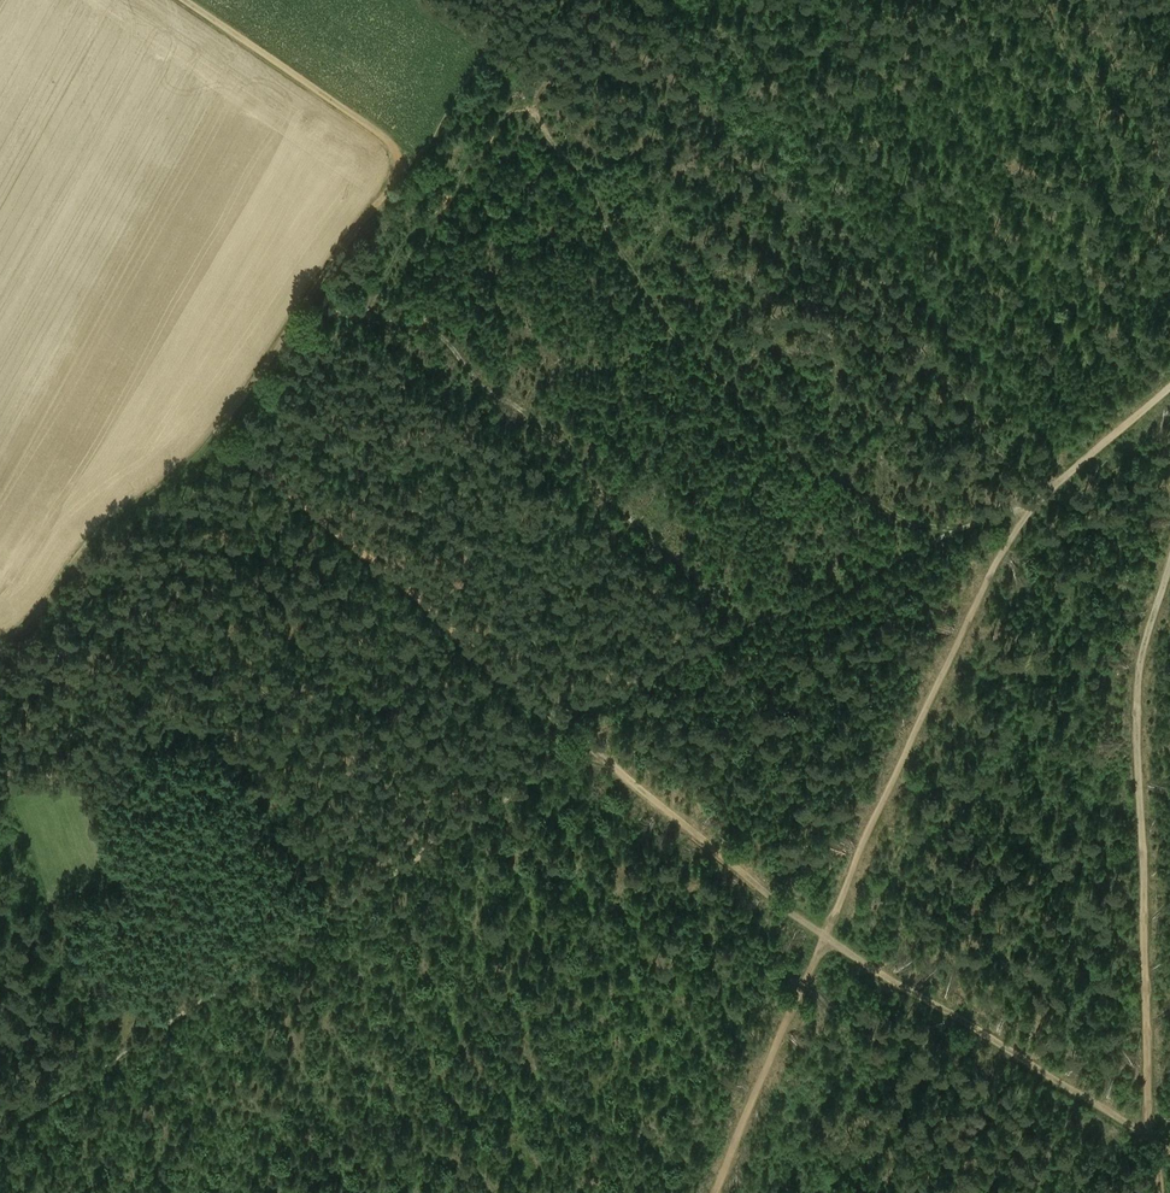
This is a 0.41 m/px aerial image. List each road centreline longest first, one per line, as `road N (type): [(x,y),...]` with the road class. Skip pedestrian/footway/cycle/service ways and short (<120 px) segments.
road 1 (track): [(826,925),(234,446)]
road 2 (track): [(408,166),(234,422),(234,446),(101,530),(59,602),(0,648)]
road 3 (track): [(1169,556),(1137,663),(1150,1118)]
road 4 (track): [(826,925),(943,673),(1027,518),(1059,477)]
road 5 (track): [(826,925),(1169,1132)]
road 6 (track): [(721,1192),(826,925)]
road 7 (track): [(182,0),(385,136),(408,166)]
road 8 (track): [(1059,477),(1169,388)]

